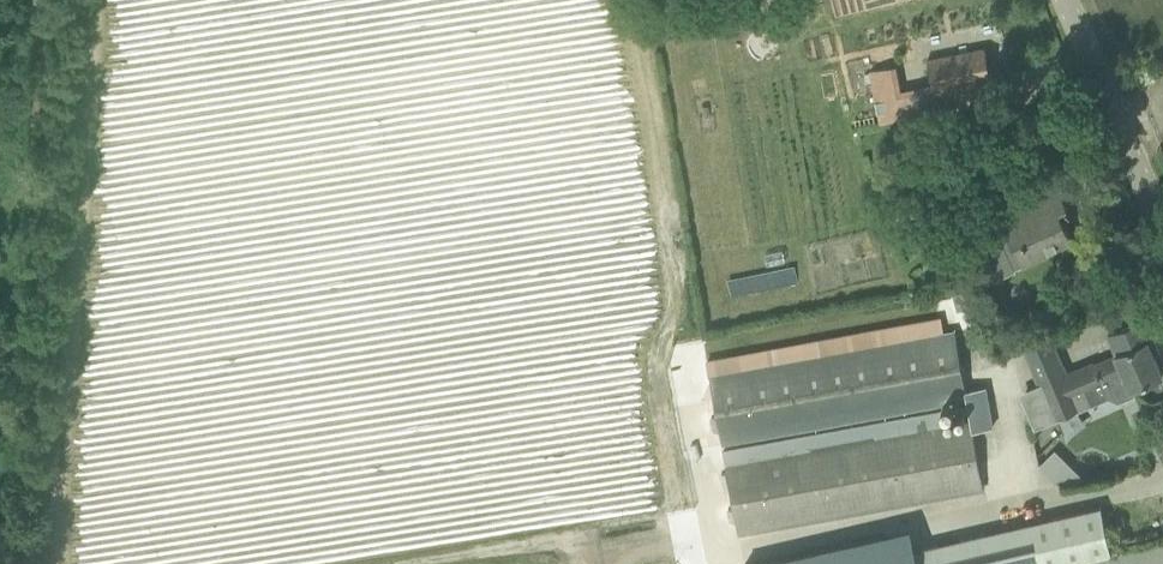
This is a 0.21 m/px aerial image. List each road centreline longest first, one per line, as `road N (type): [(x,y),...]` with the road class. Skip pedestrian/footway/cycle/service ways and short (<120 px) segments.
road 1 (tertiary): [(1162,224),(1065,0)]

